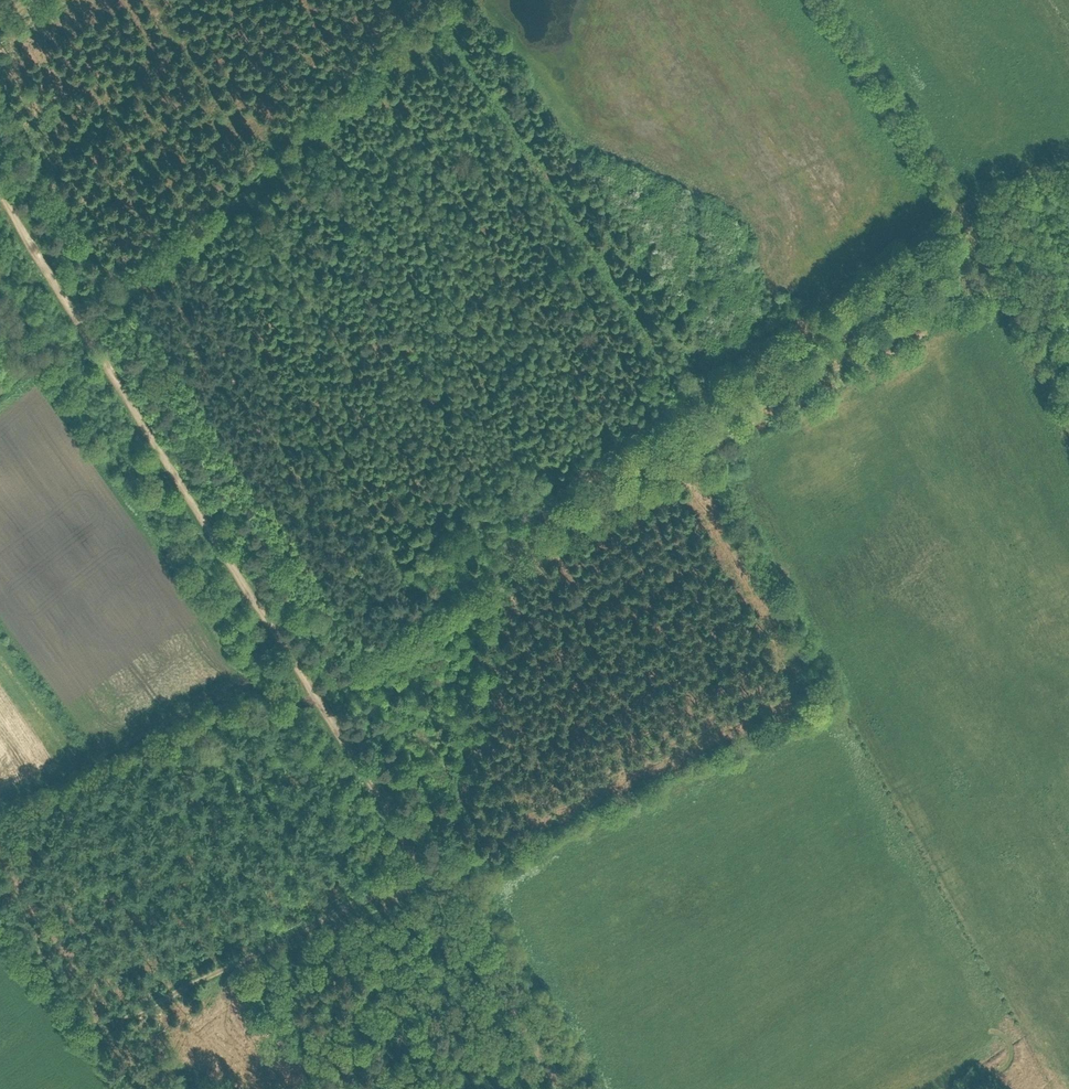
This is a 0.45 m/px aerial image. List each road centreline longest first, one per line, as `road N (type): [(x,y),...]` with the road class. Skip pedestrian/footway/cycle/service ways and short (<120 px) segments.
road 1 (track): [(0,196),(560,1088)]
road 2 (track): [(1068,160),(983,193),(552,502),(507,562),(449,847),(424,872)]
road 3 (track): [(822,0),(957,211)]
road 4 (track): [(1068,427),(957,211)]

